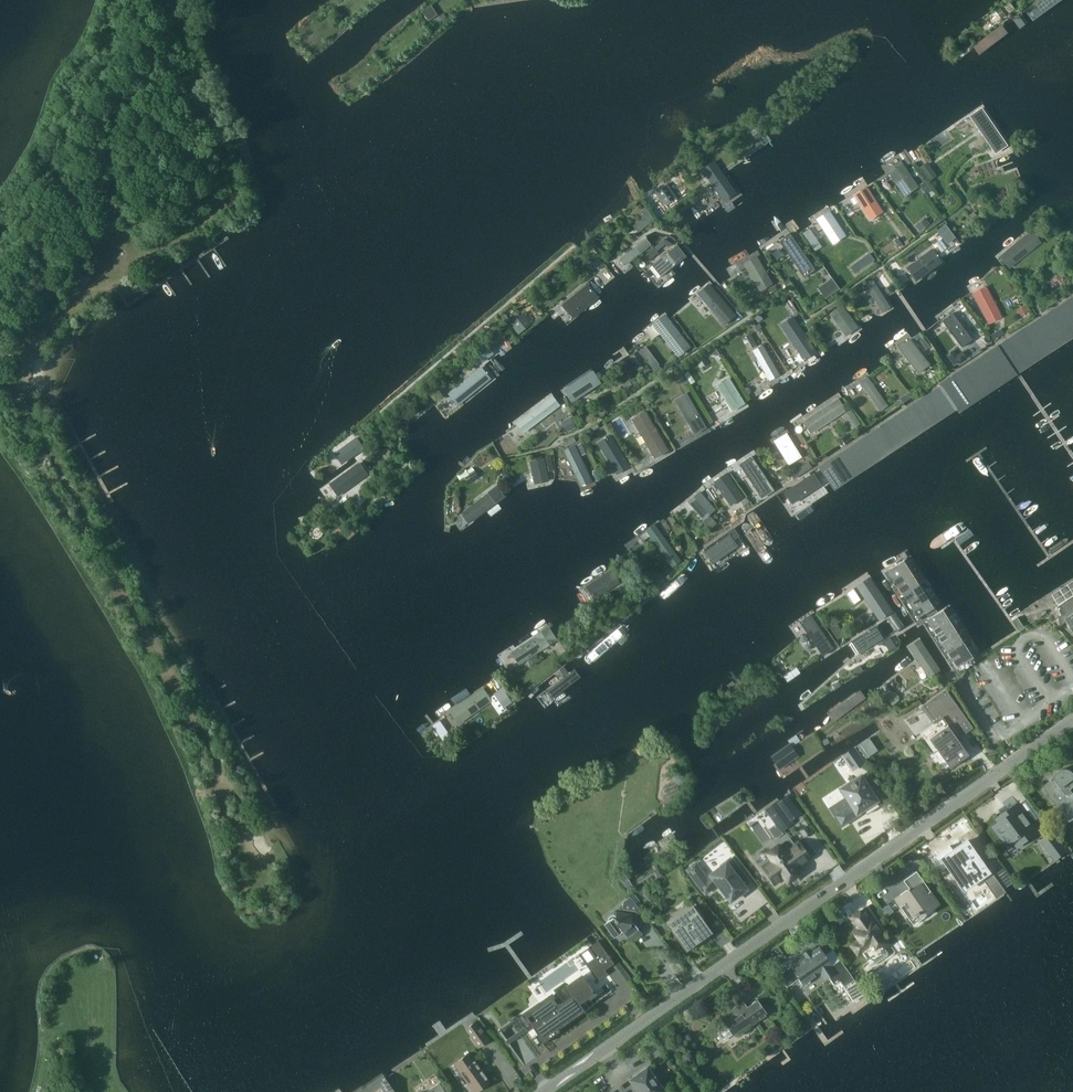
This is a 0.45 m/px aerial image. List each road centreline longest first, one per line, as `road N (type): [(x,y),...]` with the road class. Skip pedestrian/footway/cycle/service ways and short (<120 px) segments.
road 1 (residential): [(543,1091),(1072,720)]

